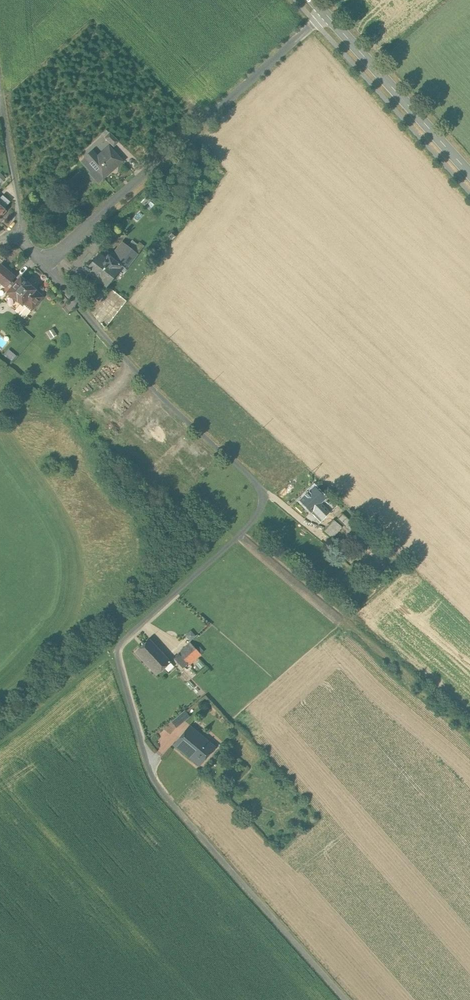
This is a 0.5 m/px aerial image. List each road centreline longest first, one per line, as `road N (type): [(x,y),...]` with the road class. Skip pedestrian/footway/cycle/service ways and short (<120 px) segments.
road 1 (residential): [(328,15),(46,265),(25,237),(0,91)]
road 2 (tertiary): [(328,15),(469,174)]

